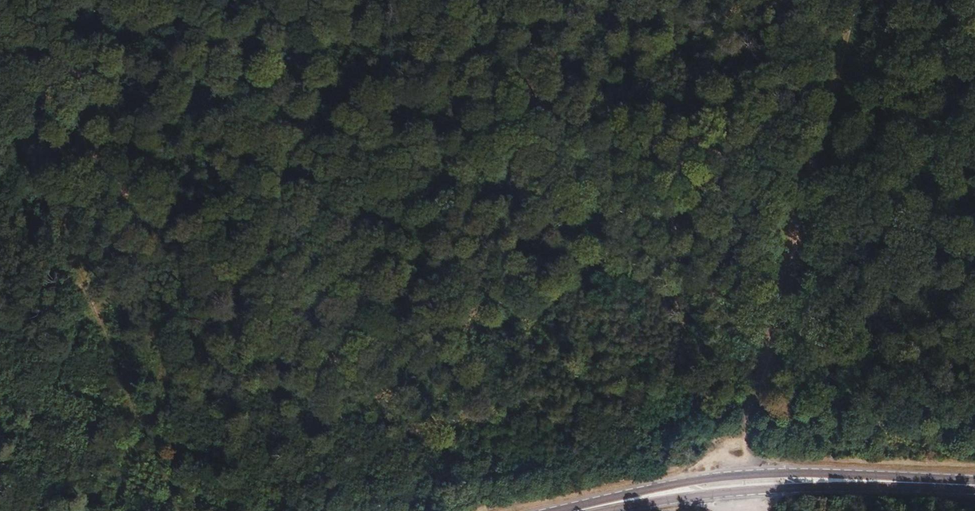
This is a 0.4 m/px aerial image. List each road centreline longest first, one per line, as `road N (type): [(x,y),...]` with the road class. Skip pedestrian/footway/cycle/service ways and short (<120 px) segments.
road 1 (track): [(0,89),(182,510)]
road 2 (primary): [(938,483),(741,475),(571,510)]
road 3 (primary): [(581,510),(738,491),(938,483)]

